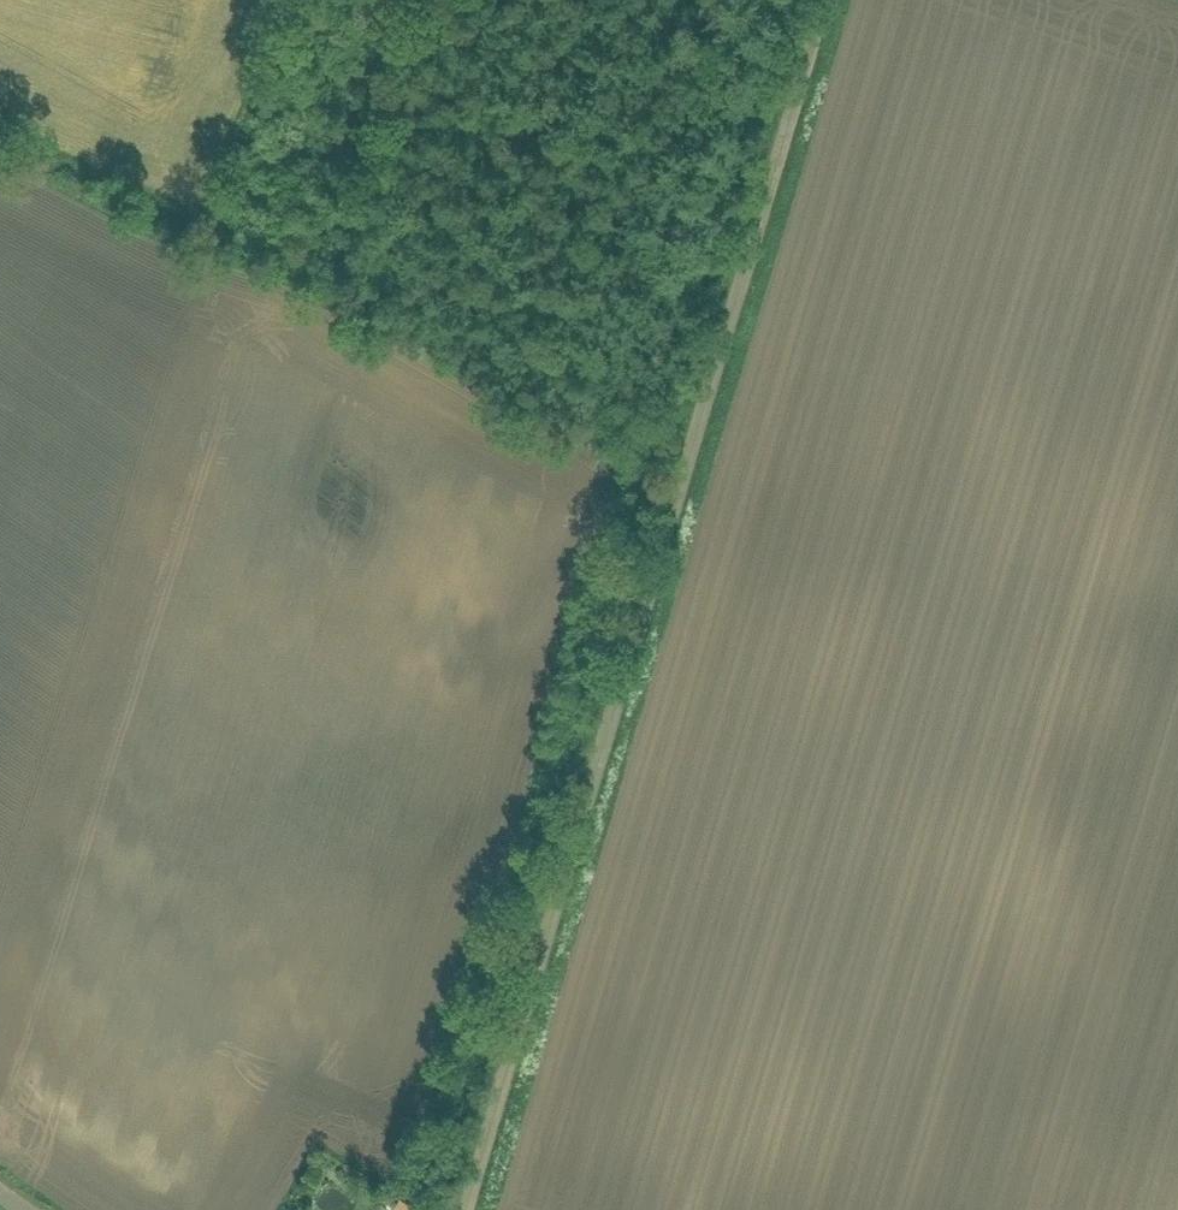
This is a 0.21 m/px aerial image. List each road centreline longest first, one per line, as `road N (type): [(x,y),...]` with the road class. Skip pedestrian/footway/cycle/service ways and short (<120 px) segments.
road 1 (unclassified): [(828,0),(470,1209)]

